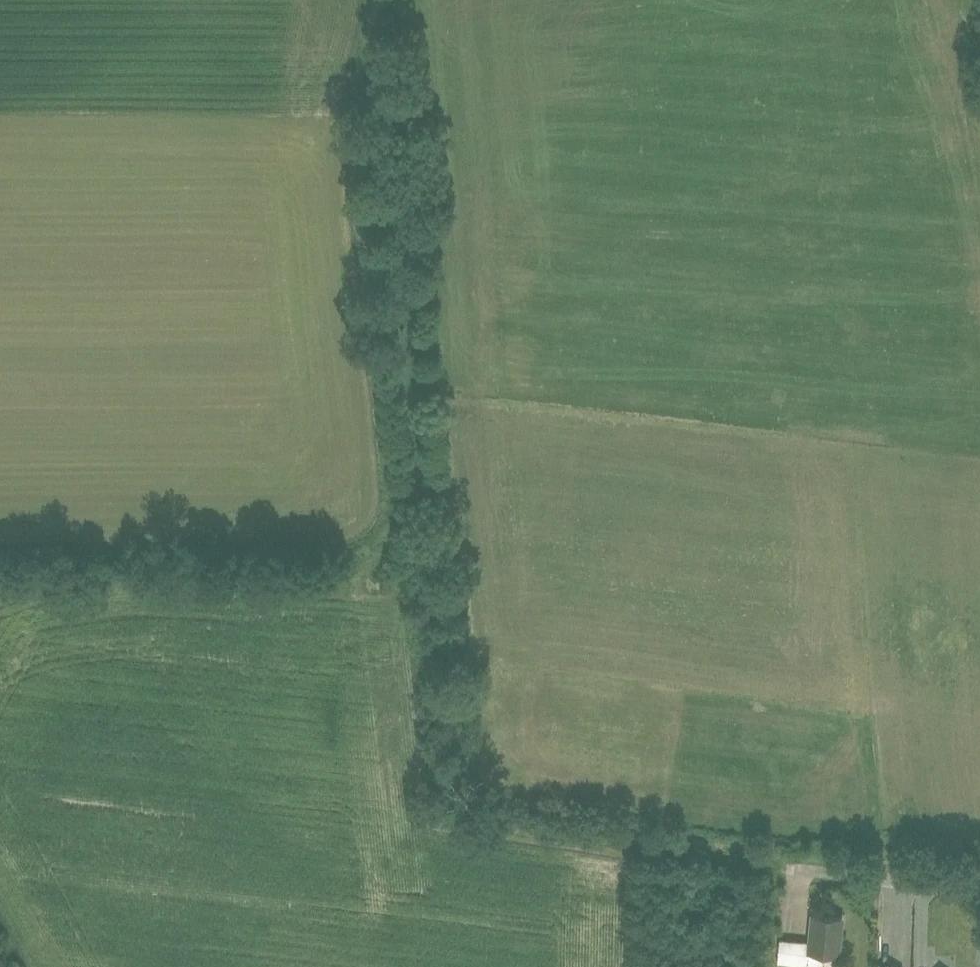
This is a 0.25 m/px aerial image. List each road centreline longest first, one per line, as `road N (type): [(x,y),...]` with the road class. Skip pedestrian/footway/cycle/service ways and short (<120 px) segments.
road 1 (unclassified): [(979,892),(791,865)]

